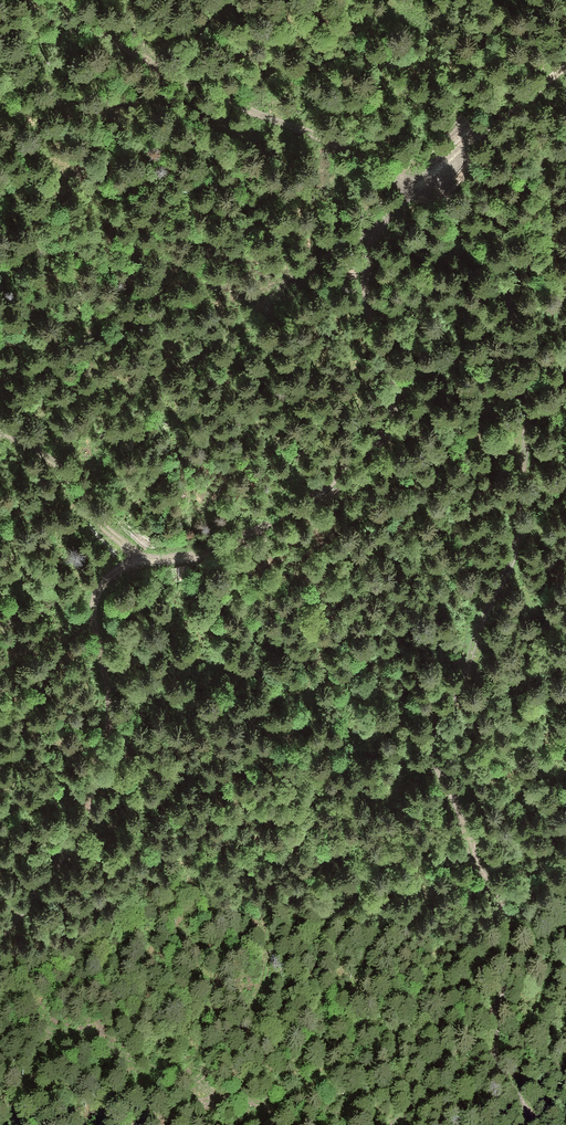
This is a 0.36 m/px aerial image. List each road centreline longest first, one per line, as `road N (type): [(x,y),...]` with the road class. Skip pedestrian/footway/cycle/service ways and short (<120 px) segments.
road 1 (track): [(479,147),(389,218),(365,259),(367,324),(392,384),(368,453),(301,511),(203,568),(122,579),(88,604),(82,628),(105,701),(87,811),(54,876),(0,936)]
road 2 (track): [(565,1124),(520,1059),(442,750),(512,415),(494,219),(479,147)]

